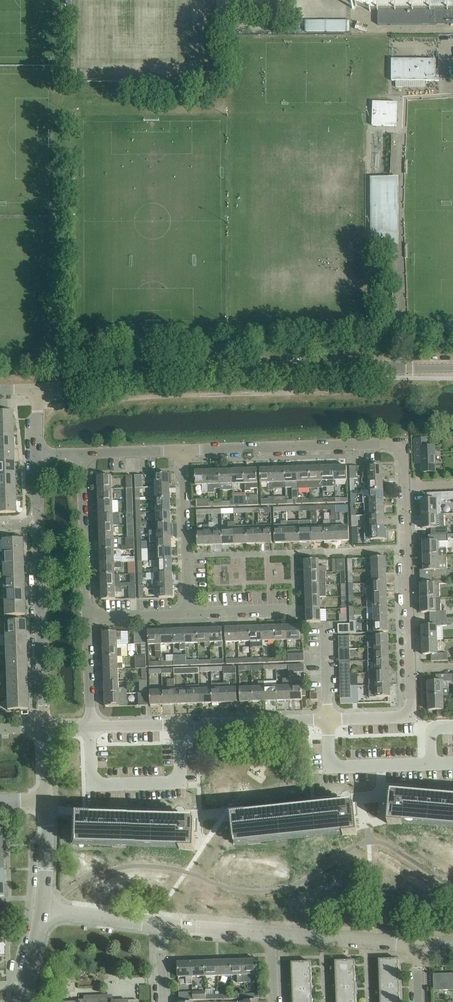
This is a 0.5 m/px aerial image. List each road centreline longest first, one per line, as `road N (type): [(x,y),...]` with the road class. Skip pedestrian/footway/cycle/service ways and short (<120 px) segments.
road 1 (residential): [(37,389),(171,369),(452,368)]
road 2 (residential): [(183,450),(384,443),(399,447),(404,486)]
road 3 (residential): [(45,727),(38,523)]
road 4 (residential): [(179,723),(181,769),(170,784),(99,785),(91,726)]
road 5 (residential): [(410,668),(404,486)]
road 6 (residential): [(452,762),(329,768),(328,718)]
road 7 (residential): [(88,616),(82,453)]
road 8 (residential): [(189,612),(183,450)]
road 9 (residential): [(179,723),(328,718)]
road 10 (residential): [(417,945),(270,934)]
road 11 (residential): [(328,718),(398,716),(411,699),(410,668)]

